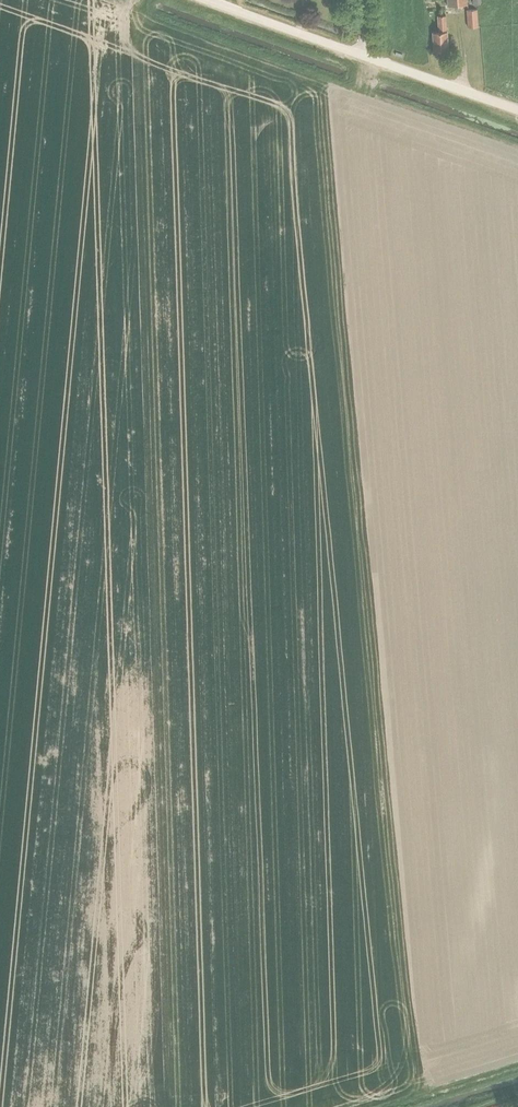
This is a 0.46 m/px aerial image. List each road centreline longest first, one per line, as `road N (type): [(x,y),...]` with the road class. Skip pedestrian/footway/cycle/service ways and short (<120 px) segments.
road 1 (unclassified): [(517,114),(206,0)]

